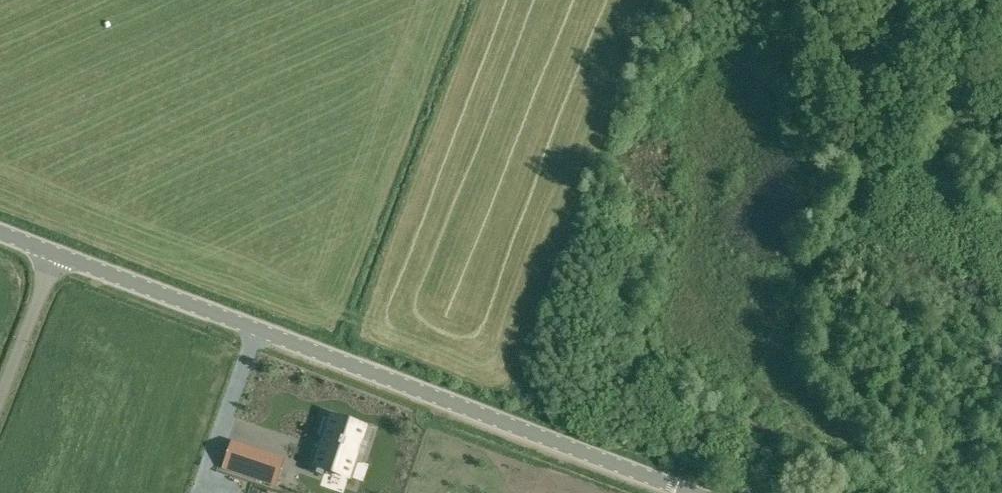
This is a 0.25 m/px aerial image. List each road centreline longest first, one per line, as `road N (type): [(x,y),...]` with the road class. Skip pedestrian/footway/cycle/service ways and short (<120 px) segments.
road 1 (tertiary): [(692,492),(0,232)]

